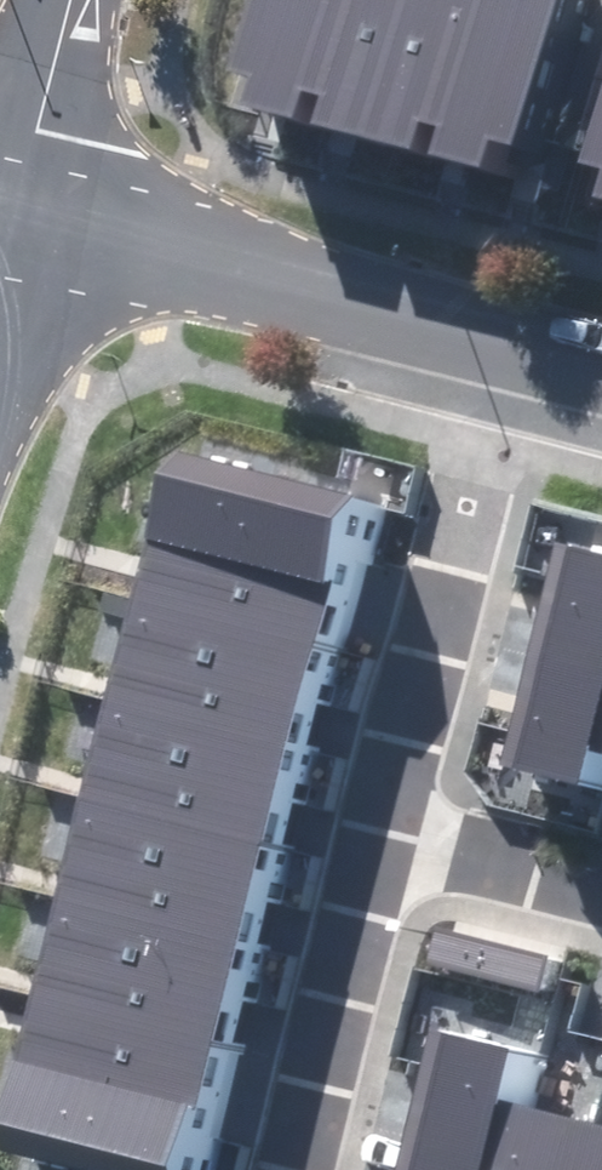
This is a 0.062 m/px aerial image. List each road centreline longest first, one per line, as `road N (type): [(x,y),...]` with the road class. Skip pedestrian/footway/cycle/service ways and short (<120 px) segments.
road 1 (residential): [(369,849),(490,356)]
road 2 (residential): [(490,356),(16,211)]
road 3 (residential): [(291,1169),(369,849)]
road 4 (residential): [(369,849),(601,906)]
road 5 (residential): [(62,0),(32,98),(16,211)]

